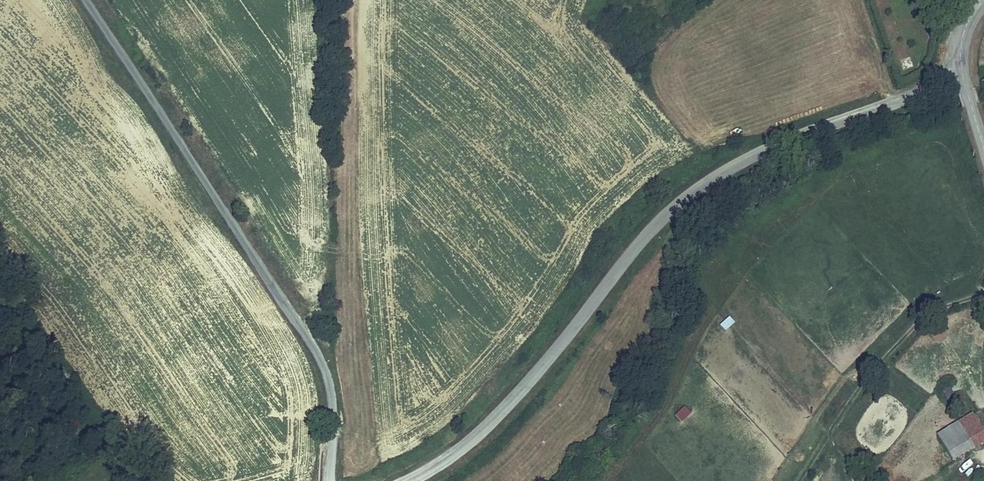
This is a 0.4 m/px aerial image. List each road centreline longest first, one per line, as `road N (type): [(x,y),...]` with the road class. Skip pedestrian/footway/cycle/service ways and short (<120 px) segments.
road 1 (tertiary): [(398,480),(474,439),(685,201),(842,119),(963,73)]
road 2 (unclassified): [(94,0),(319,354),(334,407),(330,480)]

